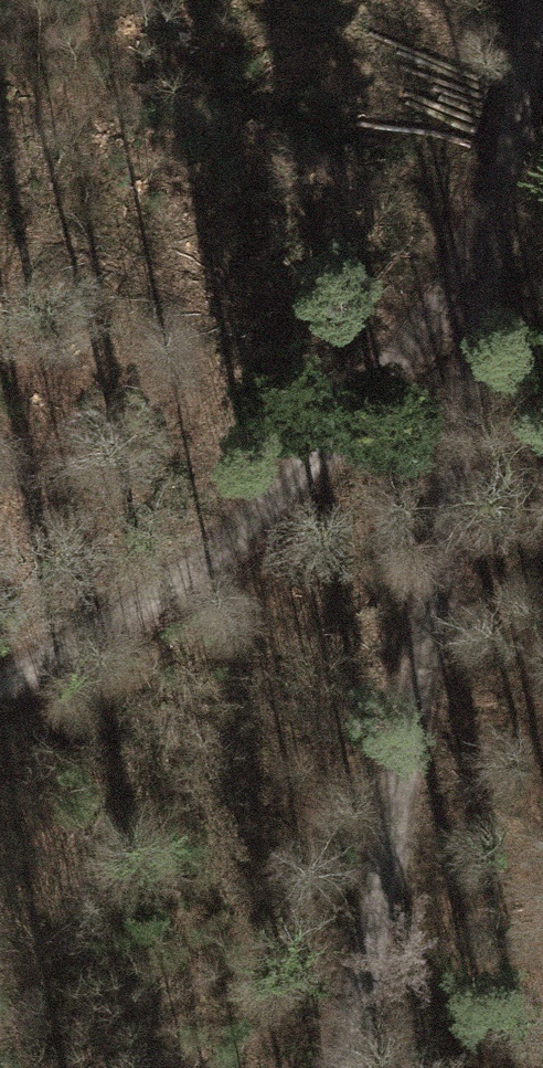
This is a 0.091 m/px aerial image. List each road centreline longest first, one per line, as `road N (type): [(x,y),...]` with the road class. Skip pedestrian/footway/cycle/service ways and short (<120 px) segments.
road 1 (track): [(539,0),(353,1067)]
road 2 (track): [(493,240),(390,383),(251,518),(150,600),(0,686)]

